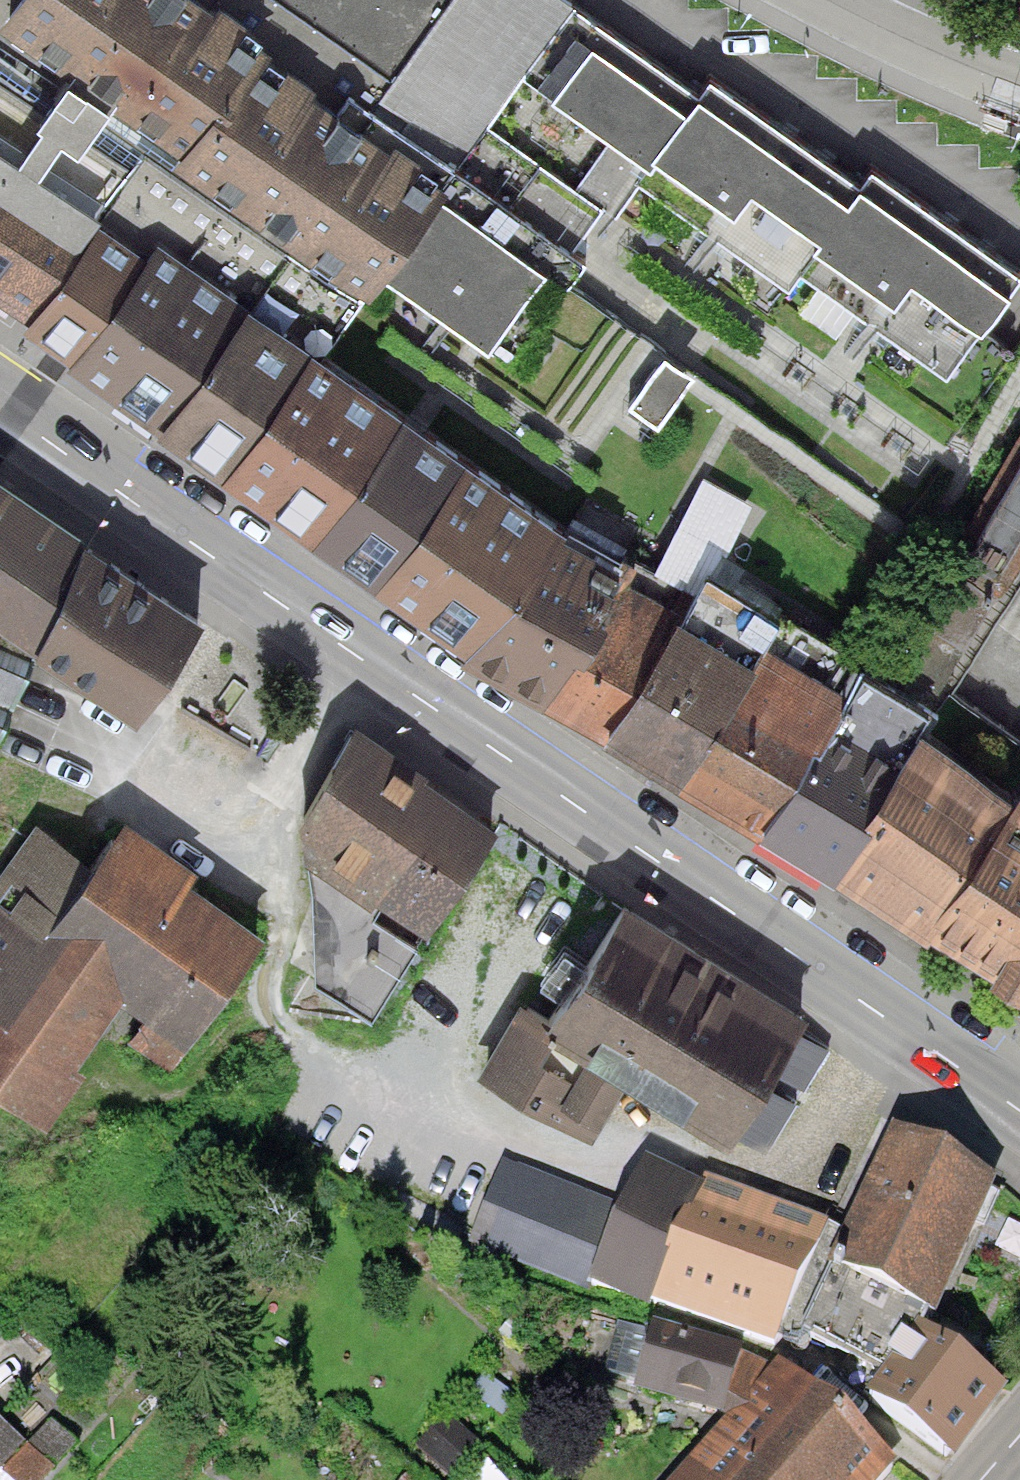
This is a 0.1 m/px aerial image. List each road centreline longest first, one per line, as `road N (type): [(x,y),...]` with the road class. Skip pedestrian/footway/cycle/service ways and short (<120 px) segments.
road 1 (primary): [(0,403),(252,583),(885,998),(1019,1099)]
road 2 (residential): [(1019,87),(828,0)]

